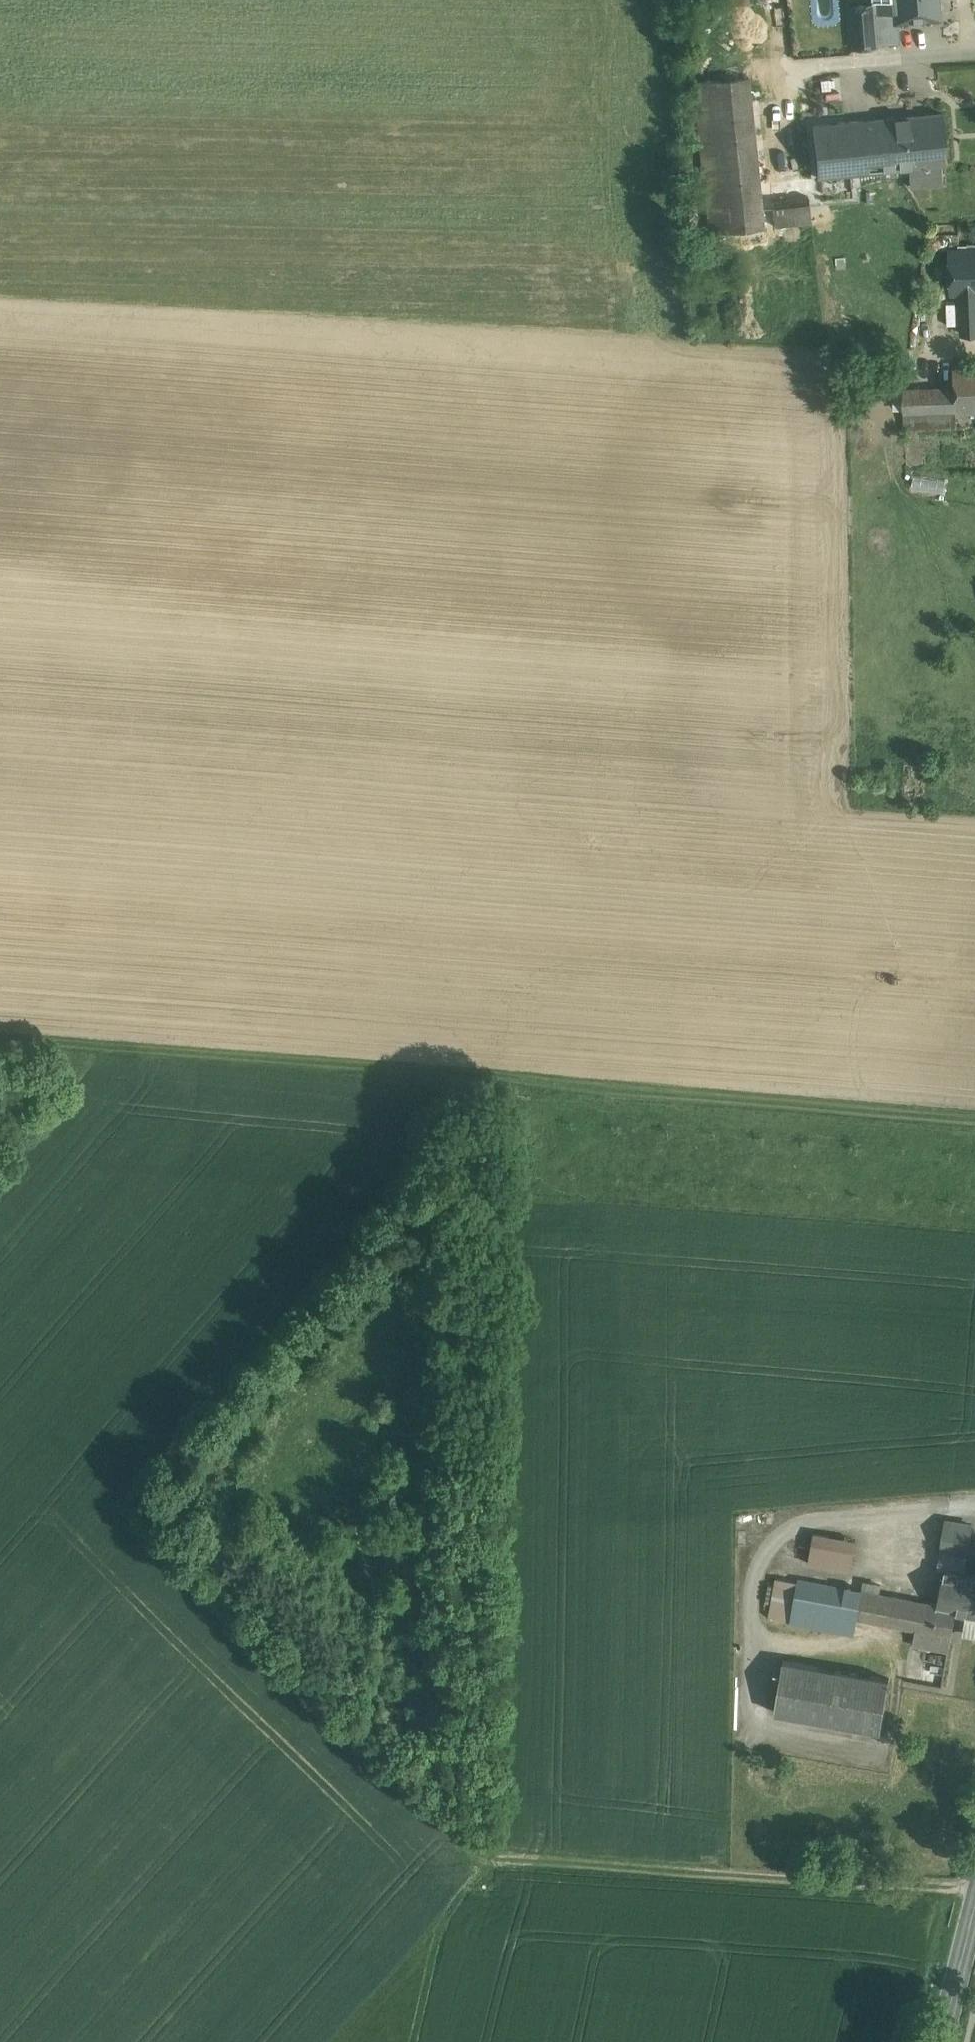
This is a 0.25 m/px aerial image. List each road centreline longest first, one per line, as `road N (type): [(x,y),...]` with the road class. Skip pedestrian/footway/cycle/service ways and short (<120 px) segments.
road 1 (secondary): [(940,2041),(974,1905)]

